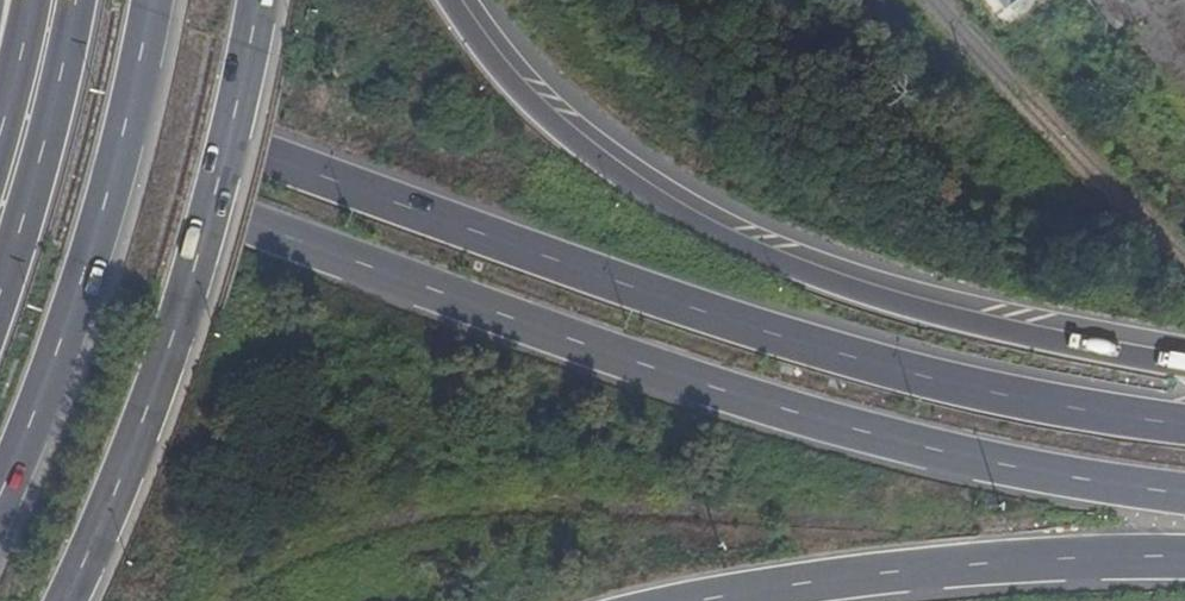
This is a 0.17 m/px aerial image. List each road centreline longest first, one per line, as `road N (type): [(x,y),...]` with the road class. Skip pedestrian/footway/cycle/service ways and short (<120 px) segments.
road 1 (motorway): [(0,131),(243,226),(781,408),(948,454),(1184,495)]
road 2 (motorway): [(1184,425),(996,394),(561,269),(0,62)]
road 3 (motorway): [(1184,364),(960,324),(804,279),(674,218),(572,147),(480,59),(441,0)]
road 4 (motorway): [(66,600),(167,343),(256,0)]
road 5 (motorway): [(0,494),(87,269),(152,0)]
road 6 (motorway): [(704,600),(881,574),(1184,556)]
road 7 (motorway): [(81,0),(37,194),(0,305)]

